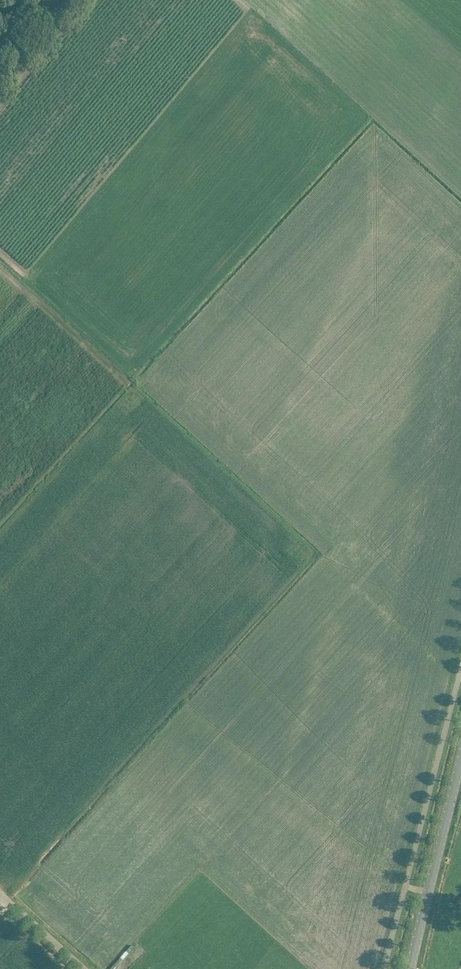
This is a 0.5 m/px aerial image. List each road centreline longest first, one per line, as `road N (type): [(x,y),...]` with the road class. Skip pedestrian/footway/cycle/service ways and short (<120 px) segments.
road 1 (unclassified): [(411,968),(460,761)]

